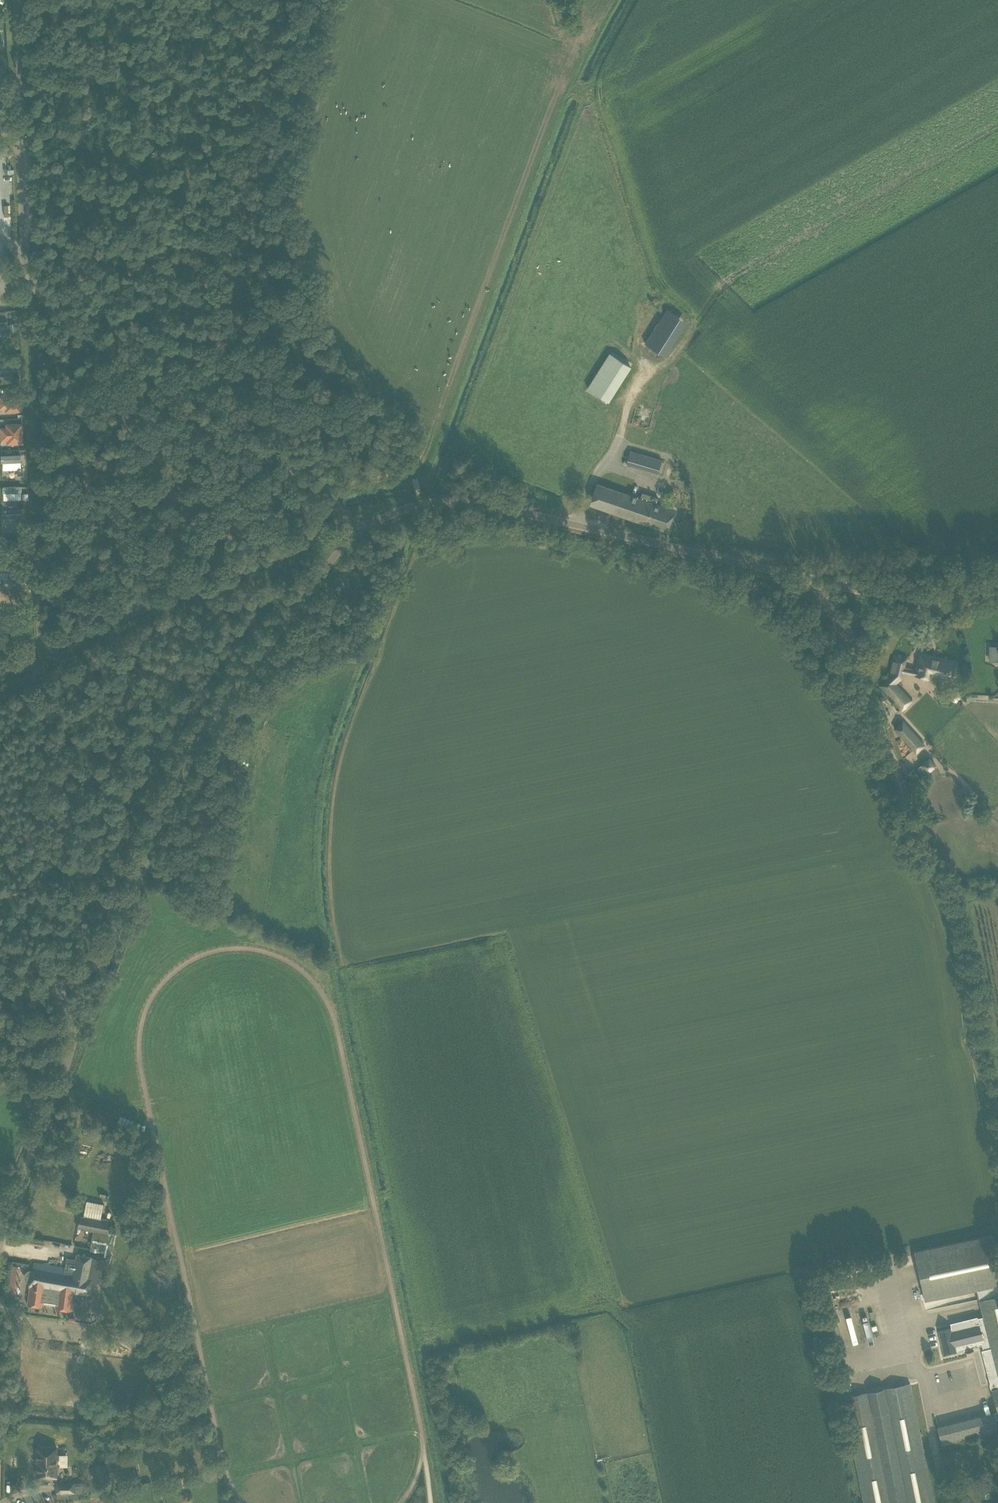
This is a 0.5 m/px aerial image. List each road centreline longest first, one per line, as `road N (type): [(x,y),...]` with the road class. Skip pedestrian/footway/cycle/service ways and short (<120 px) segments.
road 1 (track): [(31,270),(24,287),(60,990)]
road 2 (unclassified): [(355,533),(332,498),(239,443),(31,270),(22,253),(14,0)]
road 3 (unclassified): [(355,533),(407,508),(462,501),(887,595),(946,593),(997,576)]
road 4 (track): [(799,577),(864,678),(920,824),(952,924),(997,1157)]
road 5 (unclassified): [(60,990),(104,957),(206,733),(355,533)]
road 6 (unclassified): [(0,1250),(71,1053),(60,990)]

